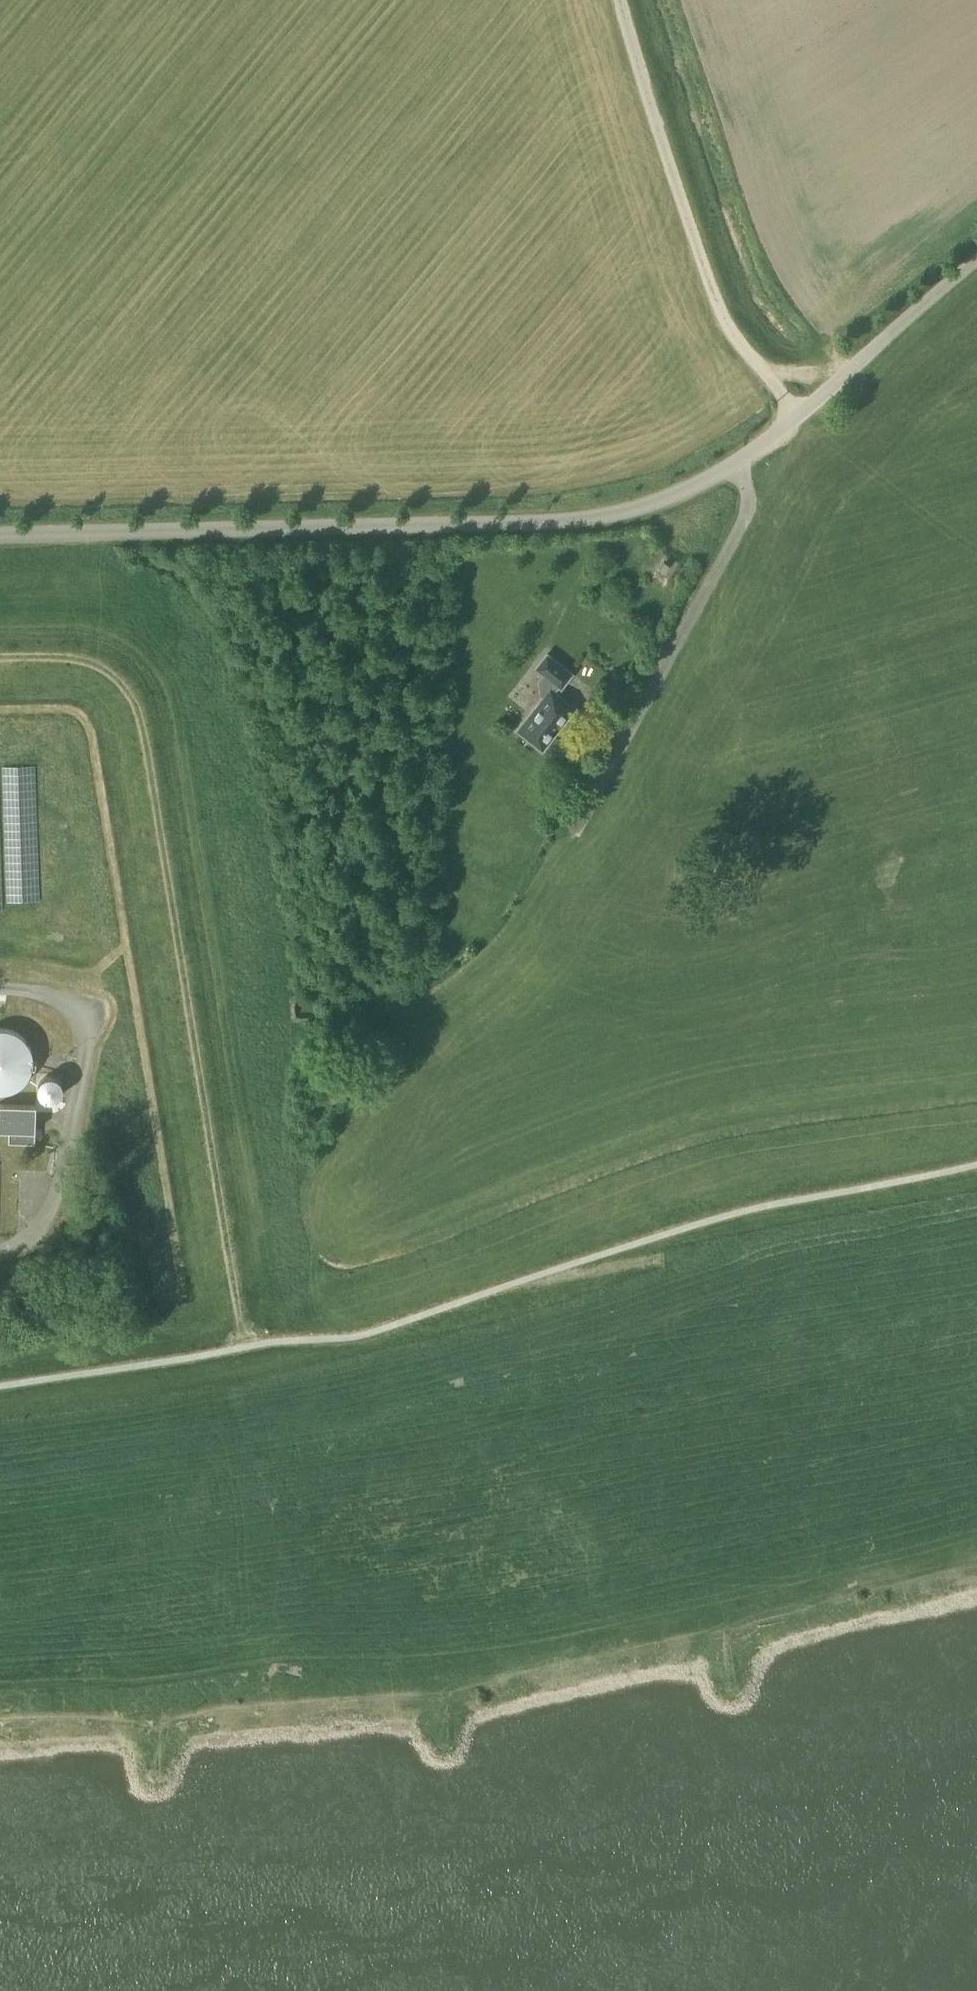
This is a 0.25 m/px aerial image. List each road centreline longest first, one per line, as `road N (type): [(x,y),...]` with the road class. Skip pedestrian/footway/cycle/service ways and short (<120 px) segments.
road 1 (unclassified): [(0,535),(610,515),(740,464),(976,263)]
road 2 (track): [(0,661),(80,661),(109,673),(137,702),(240,1348)]
road 3 (track): [(796,419),(713,297),(619,0)]

